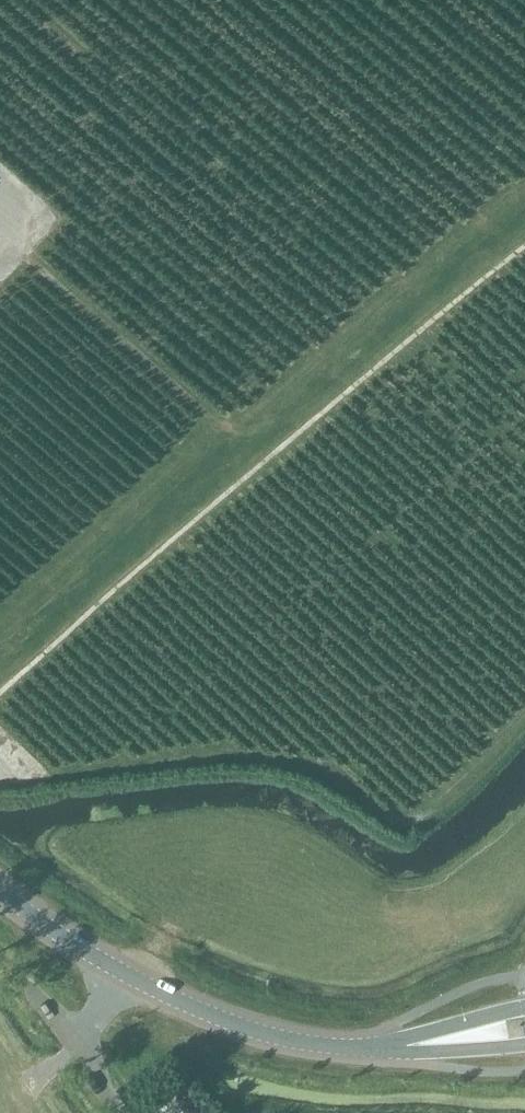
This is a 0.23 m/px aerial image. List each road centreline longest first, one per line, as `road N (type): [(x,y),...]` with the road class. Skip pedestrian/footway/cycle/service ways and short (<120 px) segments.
road 1 (track): [(0,695),(524,248)]
road 2 (tertiary): [(322,1045),(255,1031),(154,989),(0,890)]
road 3 (tertiary): [(524,1008),(396,1040),(322,1045)]
road 4 (tertiary): [(322,1045),(423,1052),(524,1045)]

